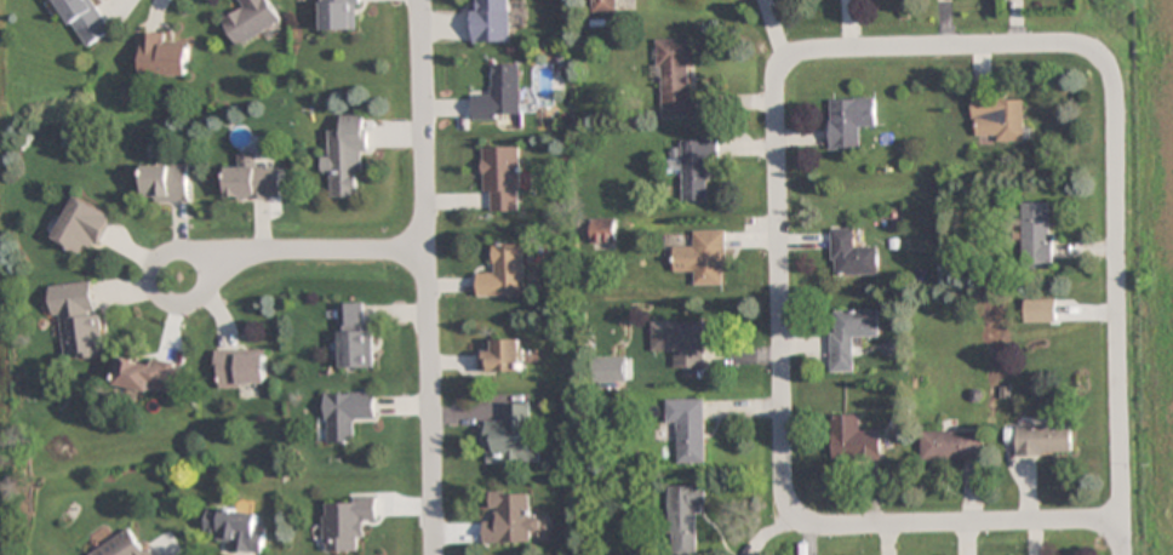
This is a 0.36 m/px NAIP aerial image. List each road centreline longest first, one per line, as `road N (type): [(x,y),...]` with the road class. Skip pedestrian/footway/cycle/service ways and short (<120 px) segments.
road 1 (residential): [(431,554),(420,0)]
road 2 (residential): [(1122,554),(1114,101),(1098,57)]
road 3 (residential): [(778,93),(785,493),(799,516)]
road 4 (residential): [(1098,57),(1040,46),(820,53),(785,62),(778,93)]
road 5 (residential): [(799,516),(834,525),(1121,517)]
road 6 (residential): [(213,251),(177,248),(151,261),(145,276),(161,310),(200,304),(218,284),(225,254),(213,251)]
road 7 (residential): [(422,253),(225,254)]

